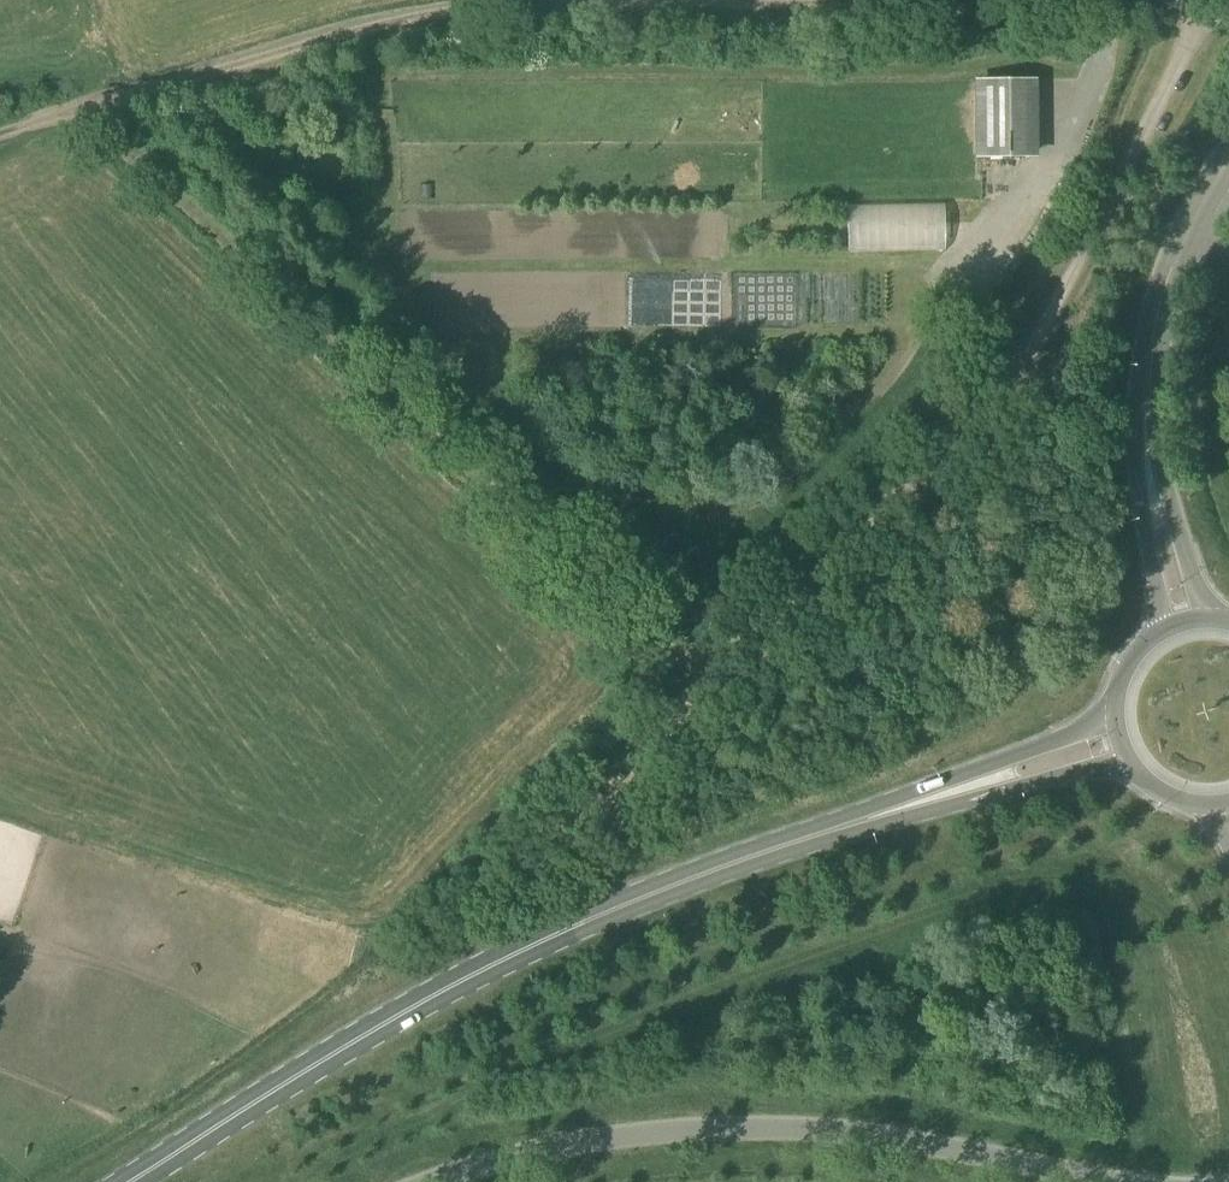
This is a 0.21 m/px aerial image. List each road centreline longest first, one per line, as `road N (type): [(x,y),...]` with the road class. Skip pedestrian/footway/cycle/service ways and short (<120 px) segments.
road 1 (unclassified): [(495,897),(983,423),(1053,321),(1200,8),(1228,14)]
road 2 (track): [(0,127),(346,27),(503,3),(1002,0)]
road 3 (track): [(61,114),(720,681)]
road 4 (primary): [(131,1181),(331,1055),(505,958),(690,878),(791,845)]
road 5 (unclassified): [(432,1181),(573,1144),(759,1129),(913,1142),(1089,1181)]
road 6 (primary): [(1112,708),(791,845)]
road 7 (primary): [(791,845),(1124,759)]
road 8 (secondary): [(1144,431),(1149,361),(1167,289),(1190,227),(1228,167)]
road 9 (secondary): [(1144,431),(1140,507),(1162,630)]
road 10 (secondary): [(1208,619),(1144,431)]

